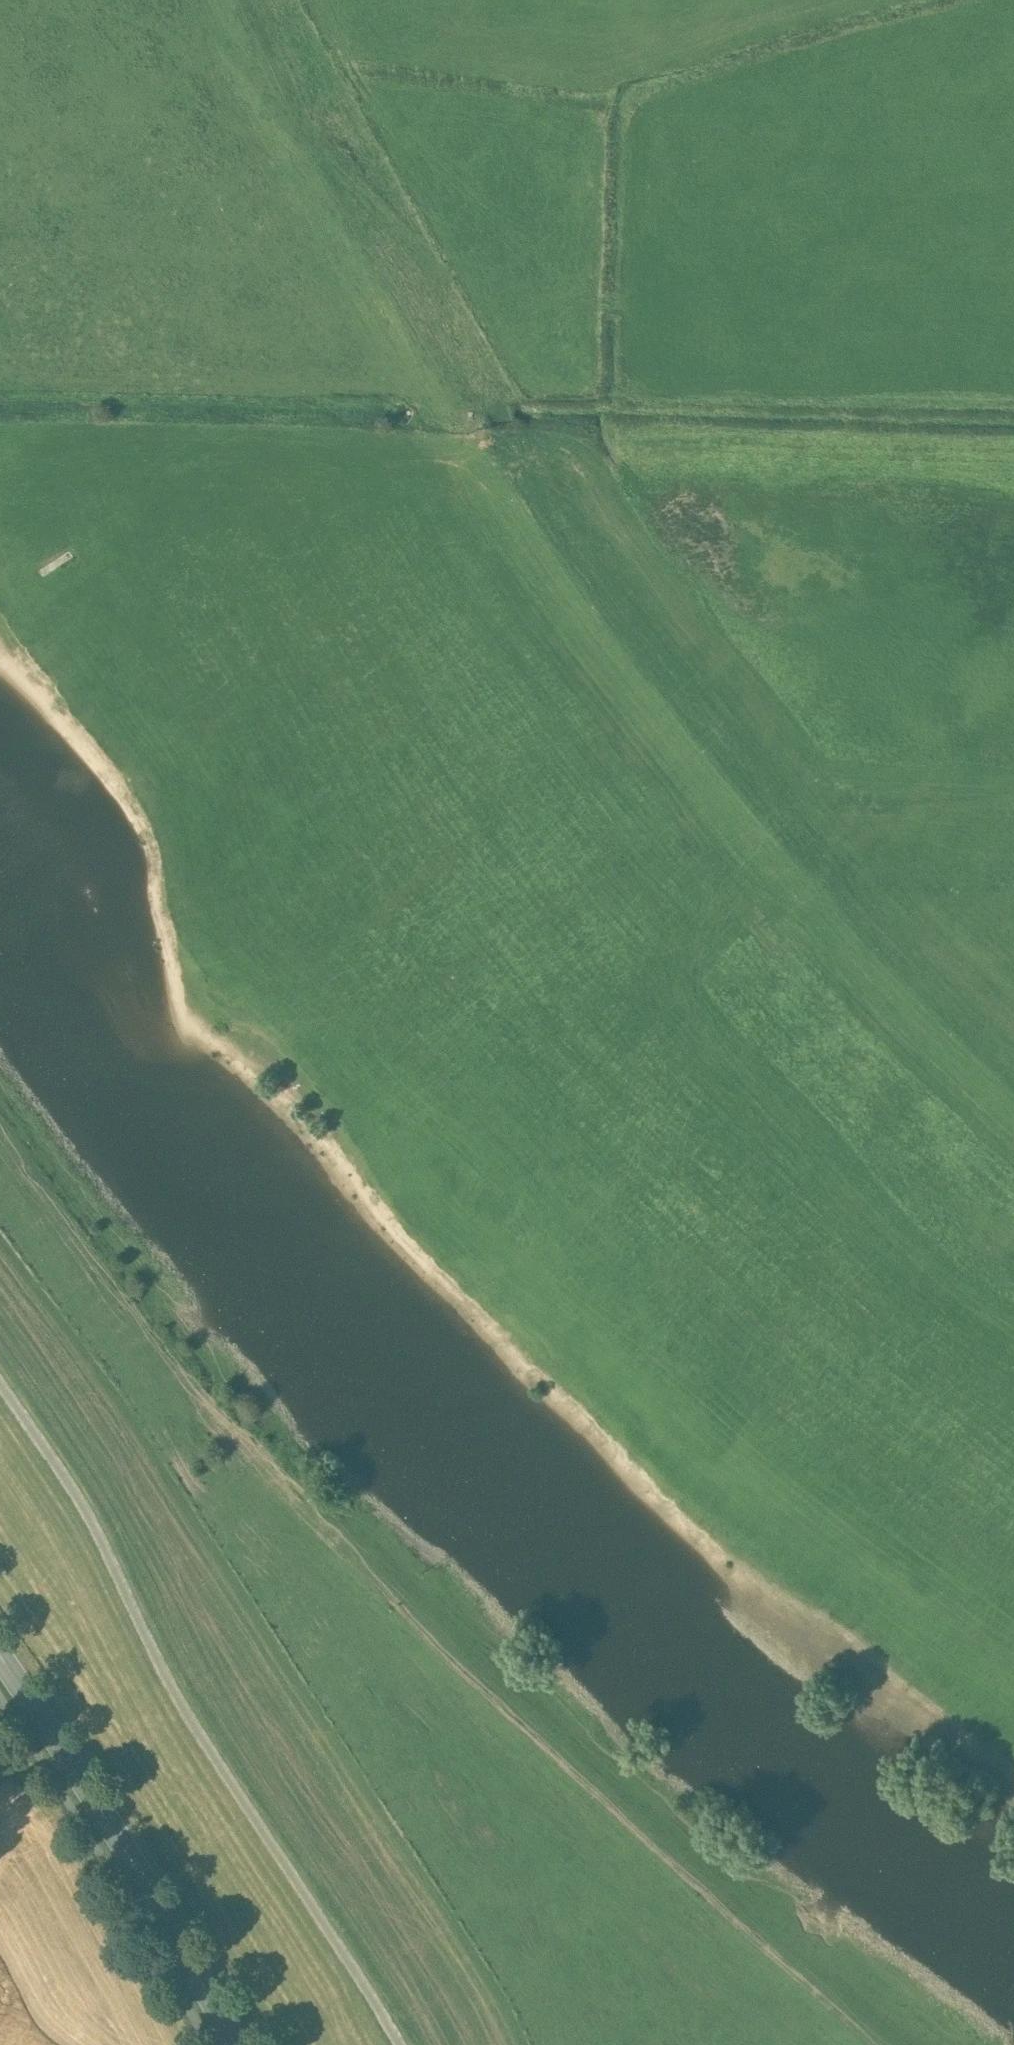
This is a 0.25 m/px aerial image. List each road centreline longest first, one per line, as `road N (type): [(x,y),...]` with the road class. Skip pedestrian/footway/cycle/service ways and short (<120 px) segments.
road 1 (secondary): [(0,1655),(170,1919),(235,2044)]

